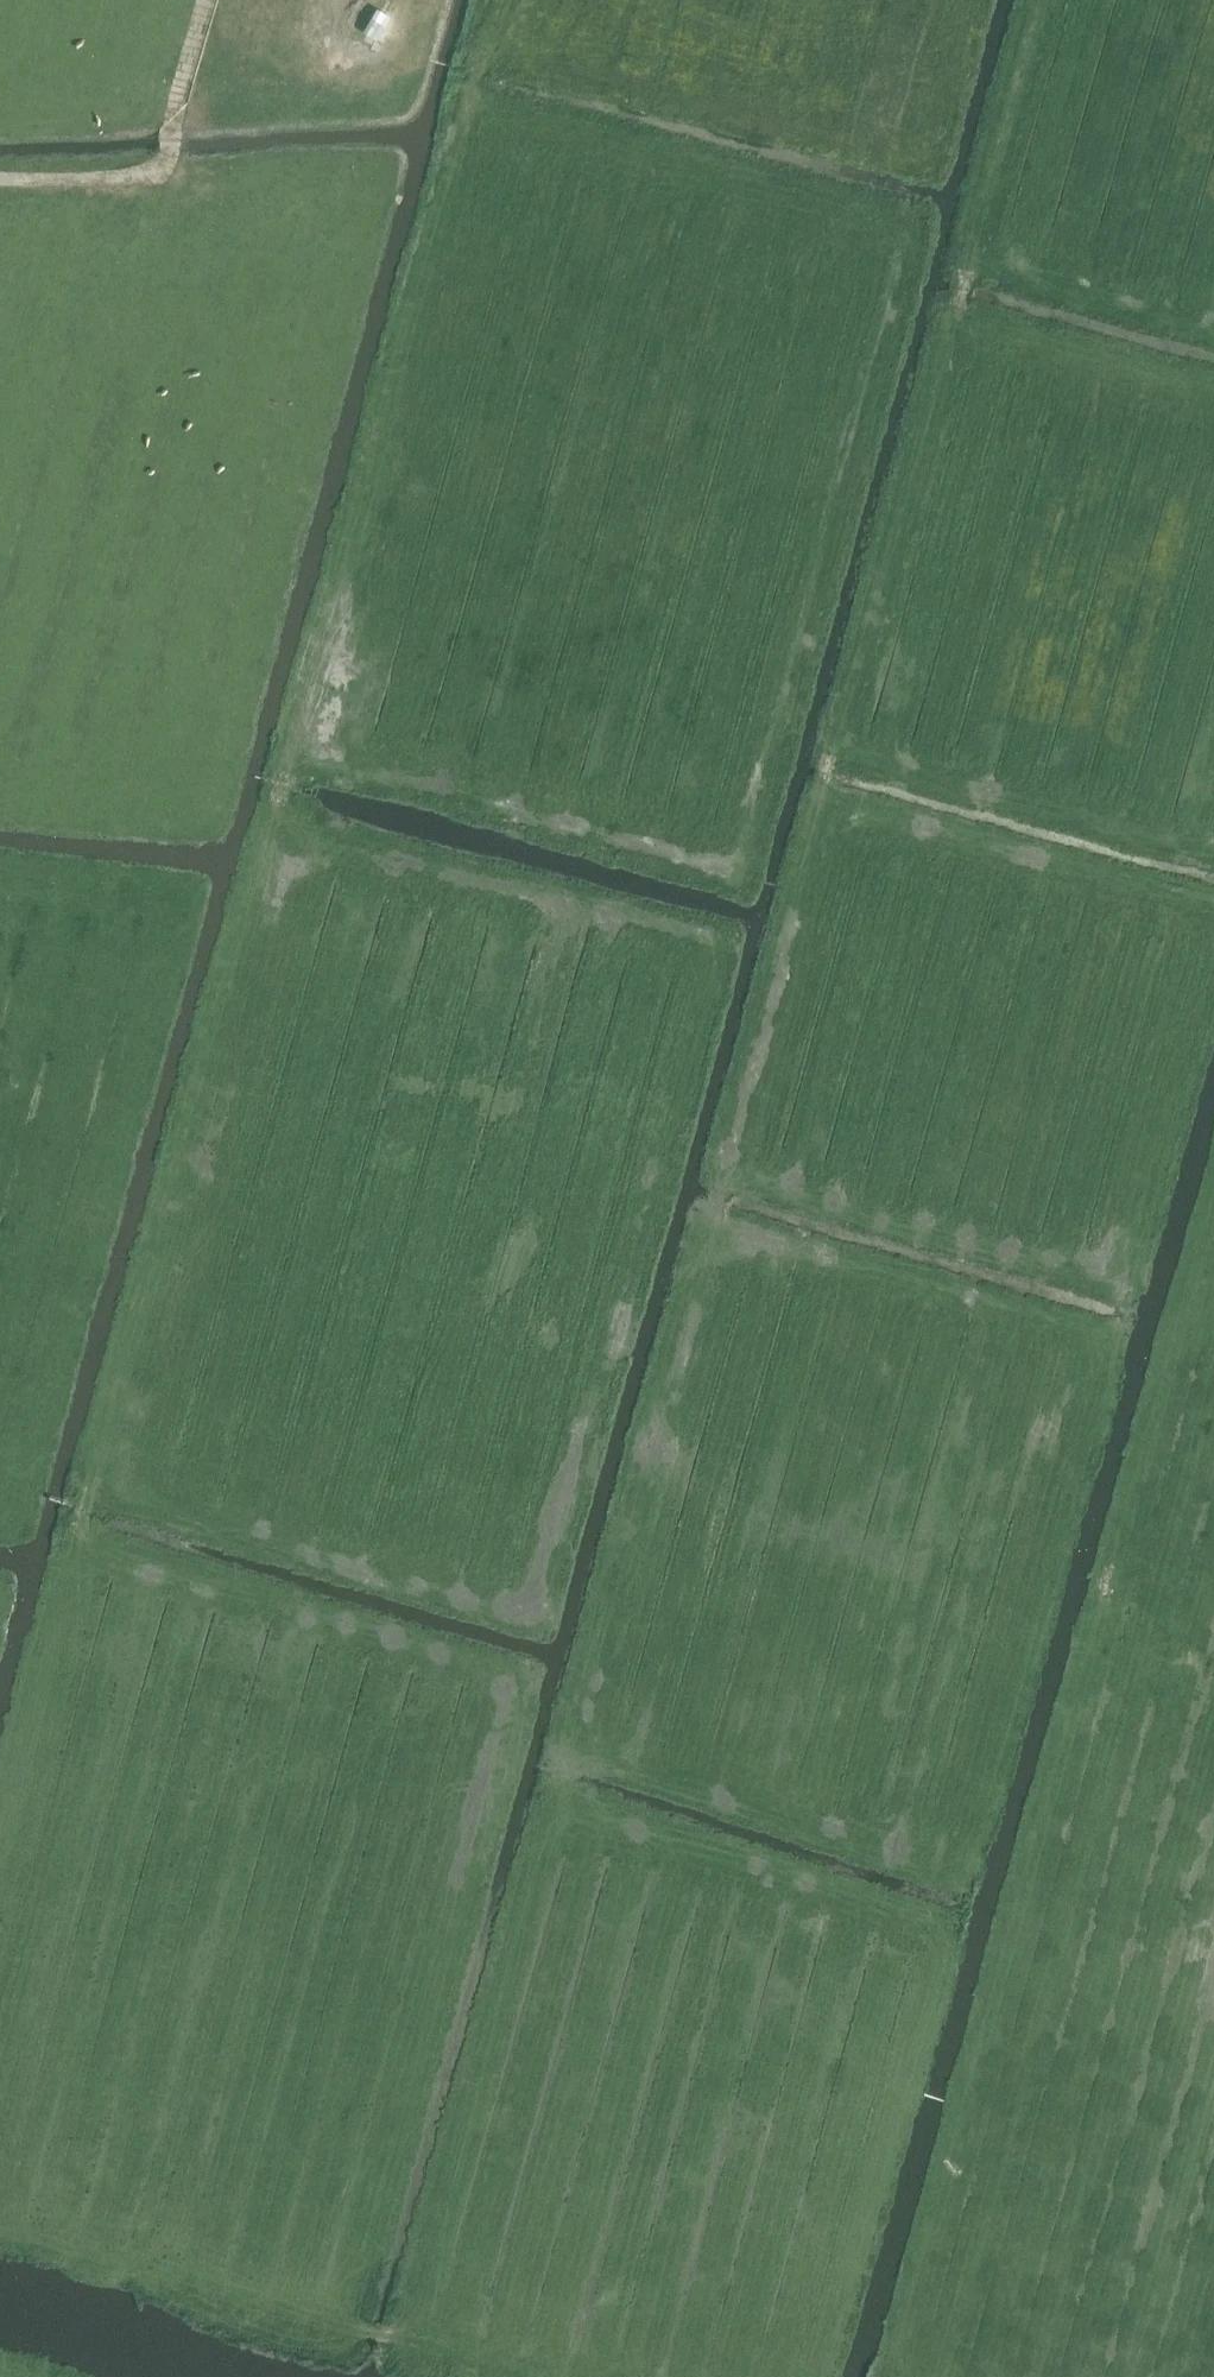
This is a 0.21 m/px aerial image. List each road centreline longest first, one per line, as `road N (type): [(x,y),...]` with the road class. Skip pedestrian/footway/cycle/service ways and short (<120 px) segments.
road 1 (track): [(1034,0),(970,234),(969,274),(693,1293)]
road 2 (track): [(0,178),(123,179),(163,165),(209,0)]

